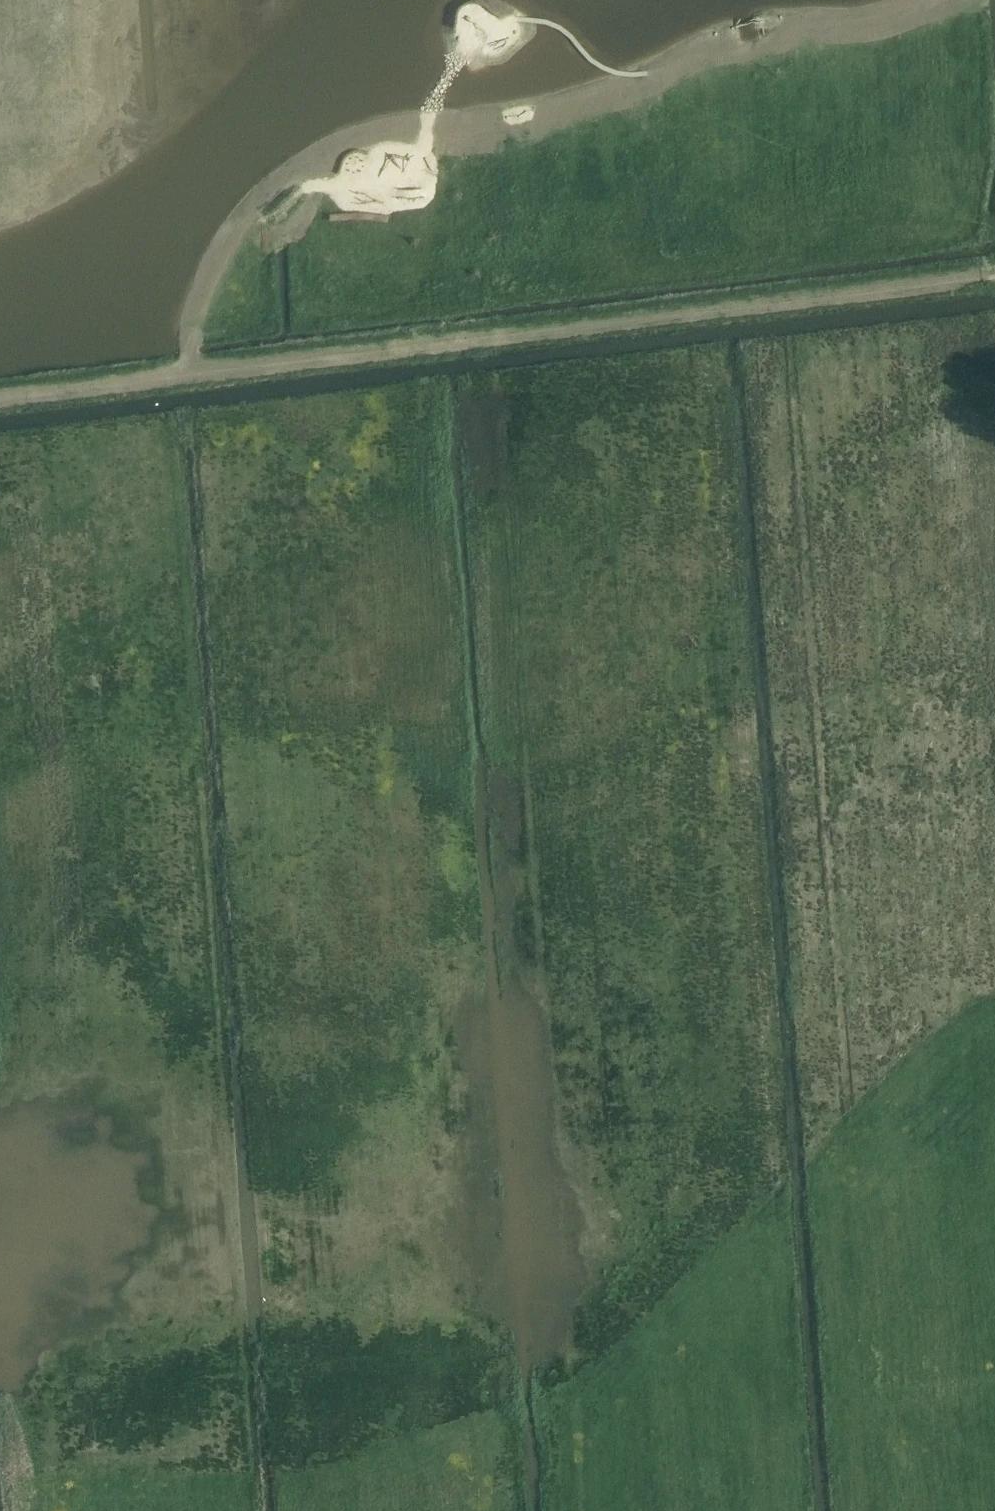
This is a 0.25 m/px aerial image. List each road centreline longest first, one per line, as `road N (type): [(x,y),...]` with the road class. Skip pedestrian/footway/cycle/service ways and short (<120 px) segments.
road 1 (track): [(994,271),(0,399)]

